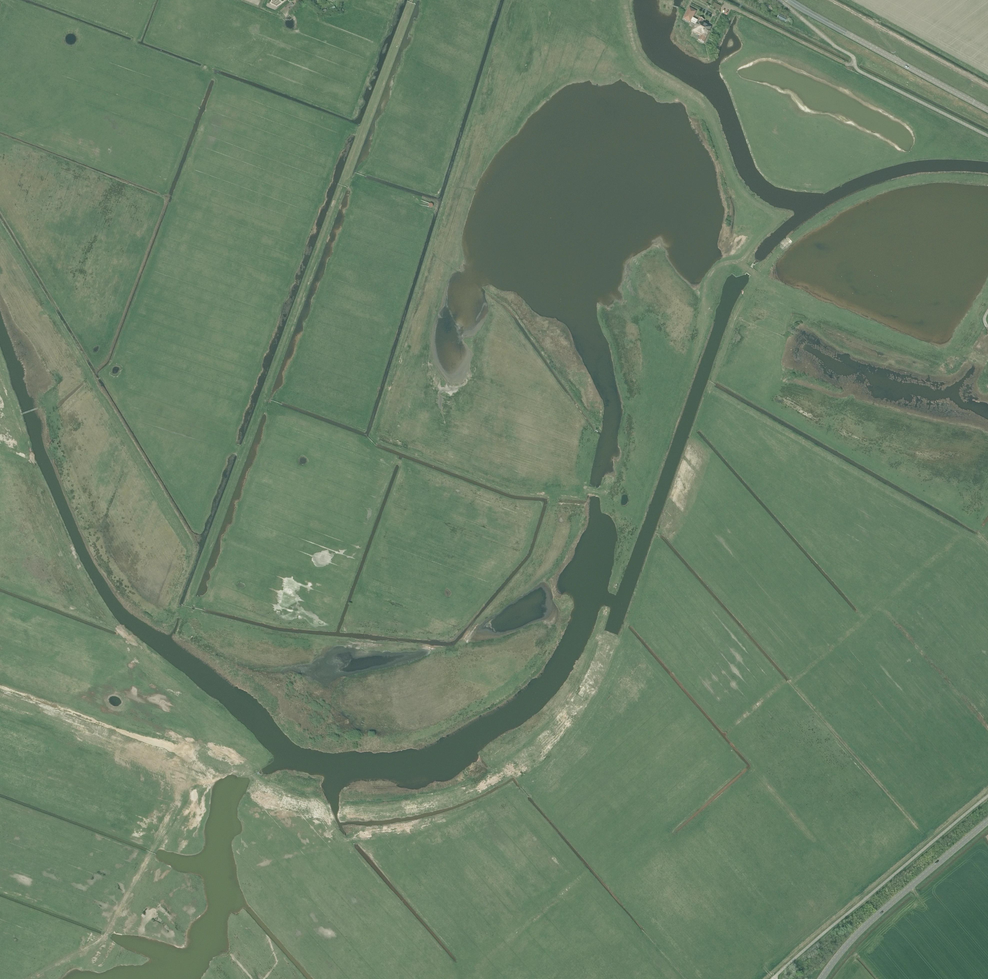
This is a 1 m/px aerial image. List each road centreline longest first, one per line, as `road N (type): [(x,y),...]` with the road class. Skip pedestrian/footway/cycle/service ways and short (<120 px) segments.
road 1 (tertiary): [(821,978),(865,925),(987,821)]
road 2 (tertiary): [(987,109),(789,0)]

